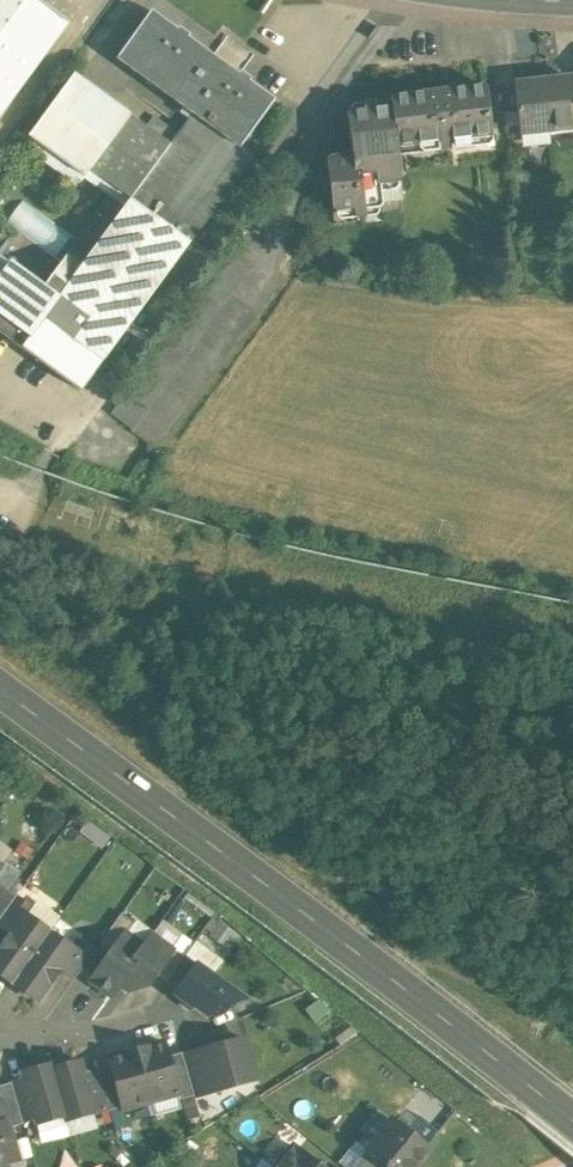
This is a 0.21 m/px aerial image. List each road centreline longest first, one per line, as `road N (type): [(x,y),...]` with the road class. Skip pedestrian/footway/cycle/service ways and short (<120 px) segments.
road 1 (secondary): [(0,691),(572,1115)]
road 2 (residential): [(162,1015),(79,1034),(0,1028)]

